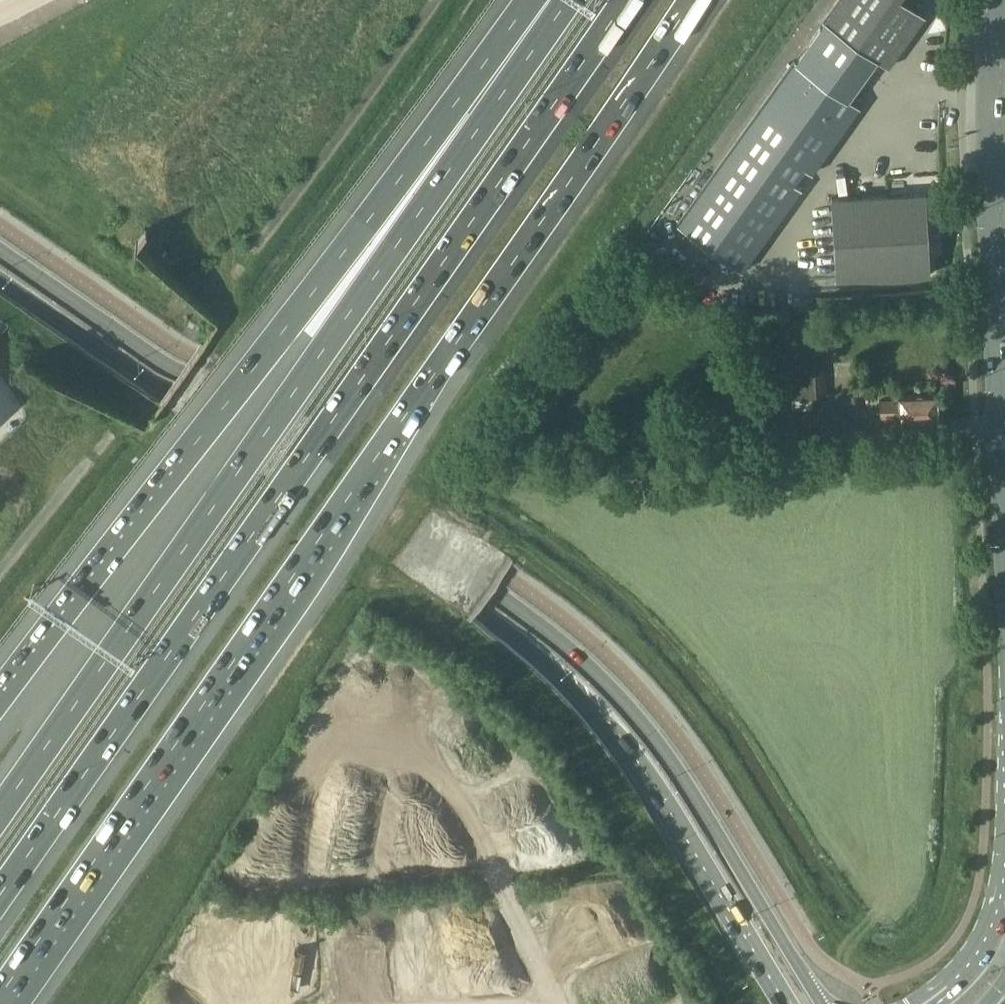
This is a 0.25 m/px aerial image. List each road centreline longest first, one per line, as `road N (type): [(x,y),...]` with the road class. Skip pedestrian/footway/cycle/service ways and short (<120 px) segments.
road 1 (motorway): [(0,996),(691,0)]
road 2 (secondary): [(822,1003),(676,766),(586,661),(0,249)]
road 3 (motorway): [(0,893),(624,0)]
road 4 (secondary): [(0,281),(478,609),(566,679),(609,728),(783,1003)]
road 5 (motorway): [(451,138),(300,385),(0,811)]
road 6 (motorway): [(451,138),(408,152),(0,706)]
road 7 (track): [(112,433),(150,434),(170,409),(228,327),(226,287),(431,0)]
road 8 (secondary): [(1004,499),(990,160),(998,0)]
road 9 (motorway): [(542,0),(451,138)]

